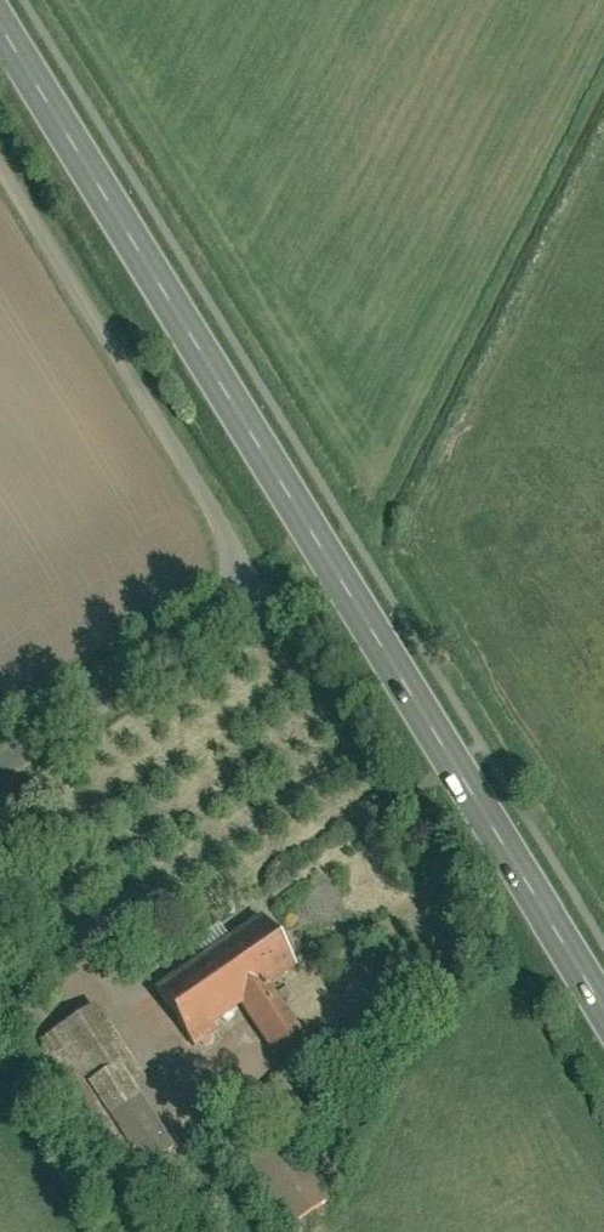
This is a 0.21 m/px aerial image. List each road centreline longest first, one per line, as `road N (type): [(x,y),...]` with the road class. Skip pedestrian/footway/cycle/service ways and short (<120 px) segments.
road 1 (primary): [(0,22),(603,1009)]
road 2 (residential): [(0,782),(210,645),(237,608),(238,575),(217,511),(0,163)]

